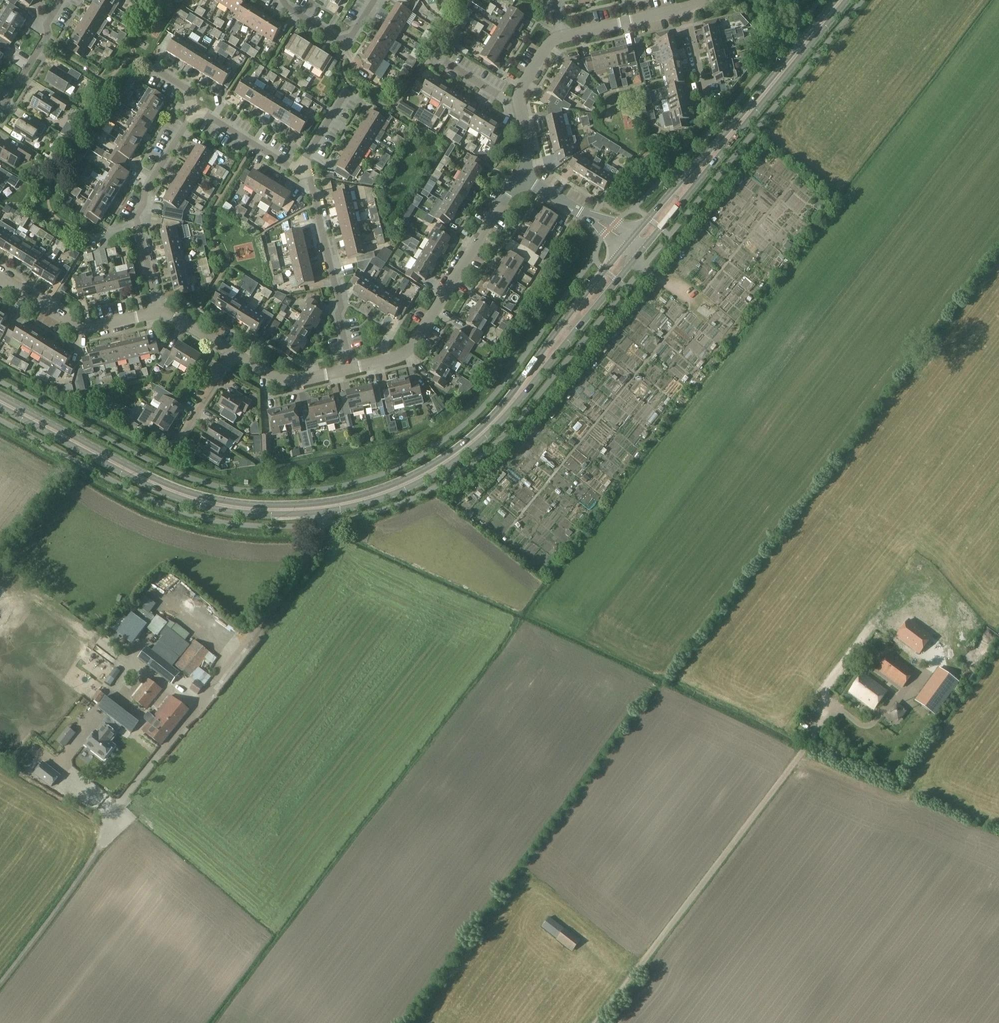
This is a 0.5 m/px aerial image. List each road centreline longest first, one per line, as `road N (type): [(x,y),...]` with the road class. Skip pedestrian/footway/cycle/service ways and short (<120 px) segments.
road 1 (secondary): [(0,406),(194,503),(265,514),(359,505),(420,481),(481,441),(640,252)]
road 2 (secondary): [(622,249),(486,423),(427,467),(337,501),(266,506),(174,487),(0,396)]
road 3 (track): [(798,757),(595,1022)]
road 4 (secondary): [(640,252),(846,0)]
road 5 (secondary): [(835,0),(633,236)]
road 6 (residential): [(353,369),(412,346),(520,176)]
road 7 (residential): [(159,311),(135,217),(194,107)]
road 8 (residential): [(353,369),(308,175)]
road 9 (unclassified): [(0,971),(123,817)]
road 10 (residential): [(0,278),(89,328),(159,311)]
road 11 (residential): [(308,175),(194,107)]
road 12 (residential): [(232,350),(283,381),(353,369)]
road 13 (track): [(916,788),(894,798),(798,757)]
road 14 (residential): [(561,37),(686,9)]
road 15 (residential): [(0,108),(50,34),(47,23),(61,0)]
road 16 (residential): [(284,0),(340,38),(353,35),(375,0)]

